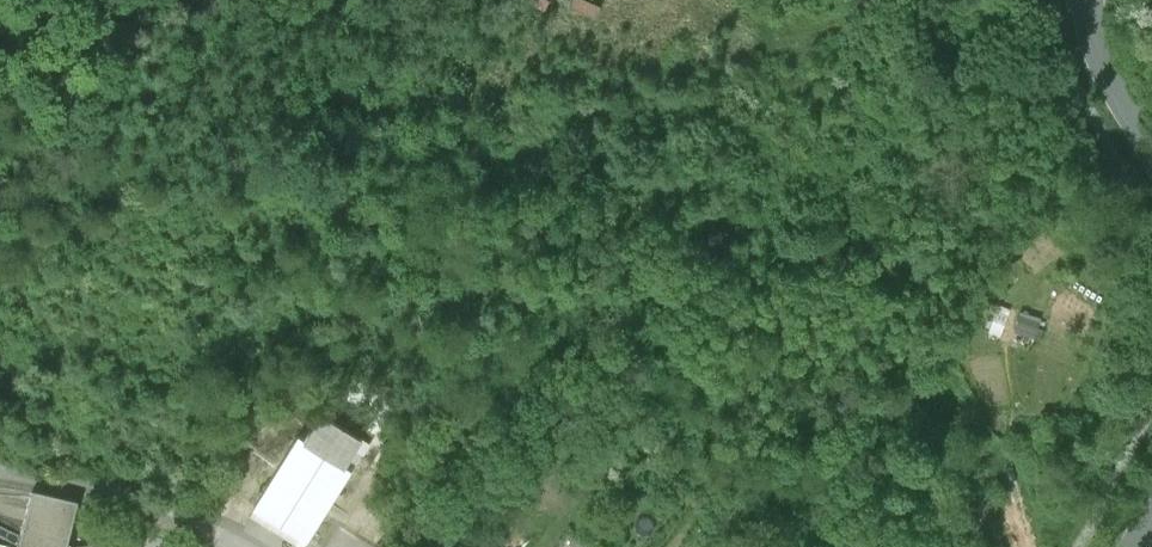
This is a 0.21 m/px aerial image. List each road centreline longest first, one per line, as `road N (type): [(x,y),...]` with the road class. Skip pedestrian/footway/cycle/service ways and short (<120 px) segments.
road 1 (unclassified): [(253,546),(215,524),(0,471)]
road 2 (tertiary): [(1151,150),(1093,44),(1087,0)]

